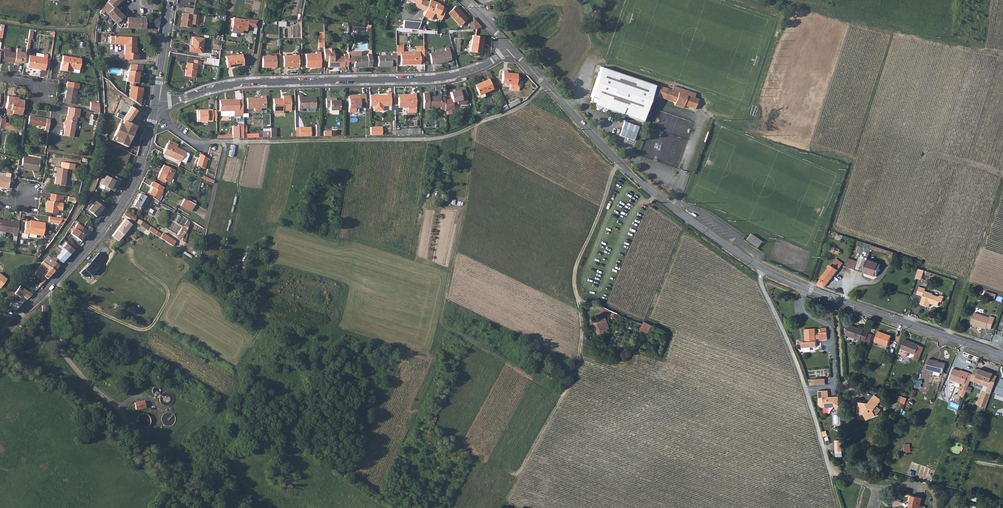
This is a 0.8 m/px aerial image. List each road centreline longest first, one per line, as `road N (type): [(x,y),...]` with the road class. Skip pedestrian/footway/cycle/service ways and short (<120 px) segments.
road 1 (tertiary): [(509,47),(643,185),(754,264),(1002,357)]
road 2 (track): [(544,84),(521,106),(475,124),(440,313),(449,329),(562,395)]
road 3 (residential): [(155,100),(243,82),(453,74),(509,47)]
road 4 (track): [(475,124),(428,138),(187,139)]
road 5 (secondary): [(153,112),(124,199),(10,326)]
road 6 (track): [(578,300),(576,368),(502,507)]
road 7 (track): [(226,141),(202,233),(191,247),(180,244)]

